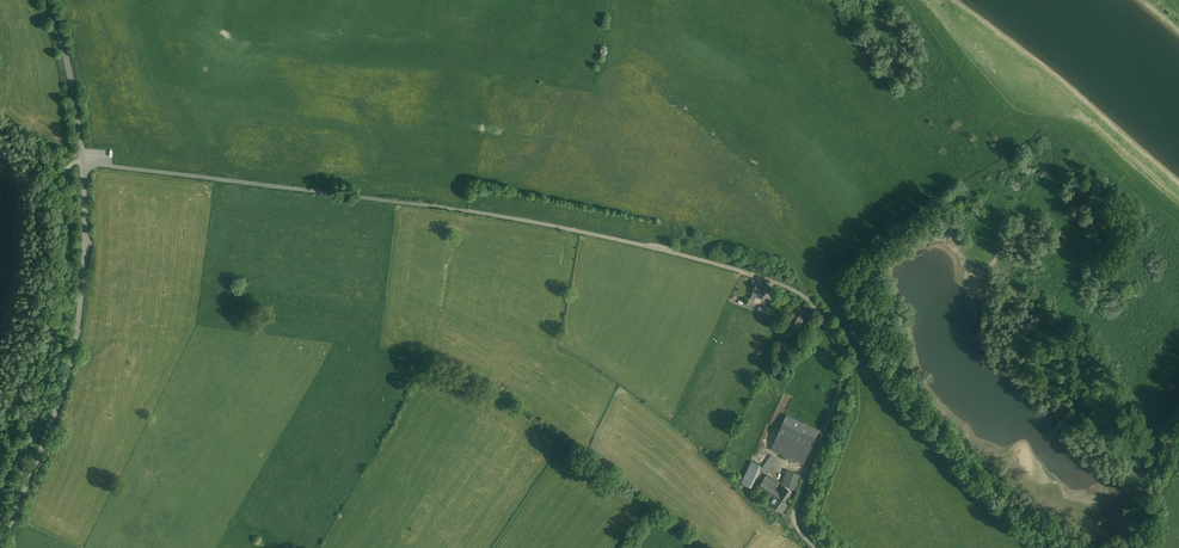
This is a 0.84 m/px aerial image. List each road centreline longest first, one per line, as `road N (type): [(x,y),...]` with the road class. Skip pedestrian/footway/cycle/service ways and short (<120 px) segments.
road 1 (track): [(815,547),(794,513),(846,357),(824,318),(799,293),(748,272),(568,228),(84,160),(64,179),(65,266),(53,359),(0,488)]
road 2 (unclassified): [(0,547),(64,391),(84,285),(87,179),(72,74),(48,0)]

